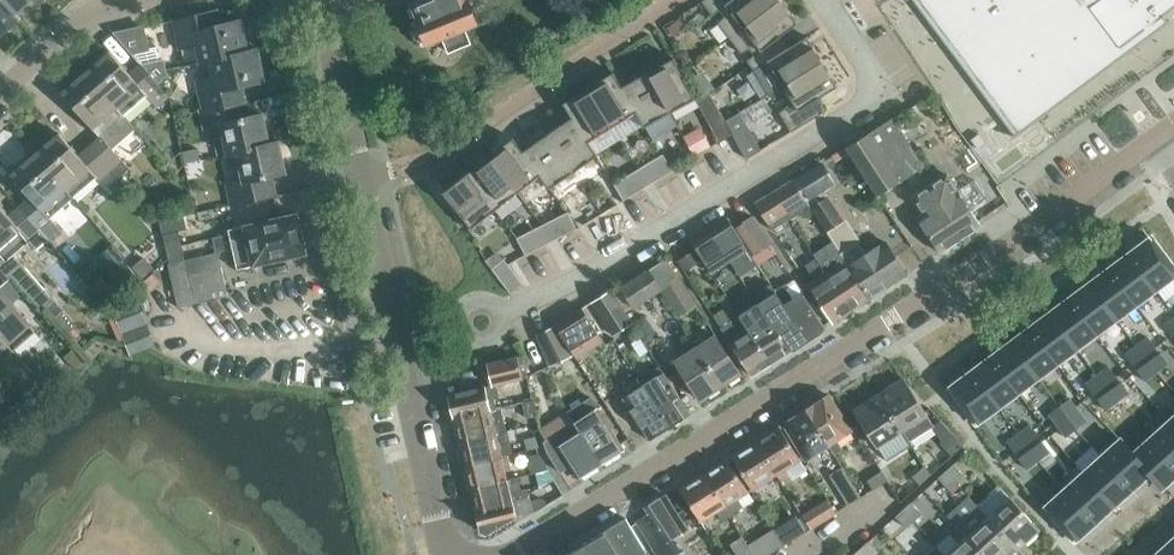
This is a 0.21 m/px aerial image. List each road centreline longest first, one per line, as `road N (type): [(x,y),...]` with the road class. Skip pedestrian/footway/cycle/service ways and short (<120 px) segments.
road 1 (residential): [(506,554),(1018,238),(1161,131)]
road 2 (residential): [(821,0),(882,93),(828,134),(535,299),(481,320)]
road 3 (residential): [(446,554),(325,0)]
road 4 (residential): [(110,7),(0,91)]

